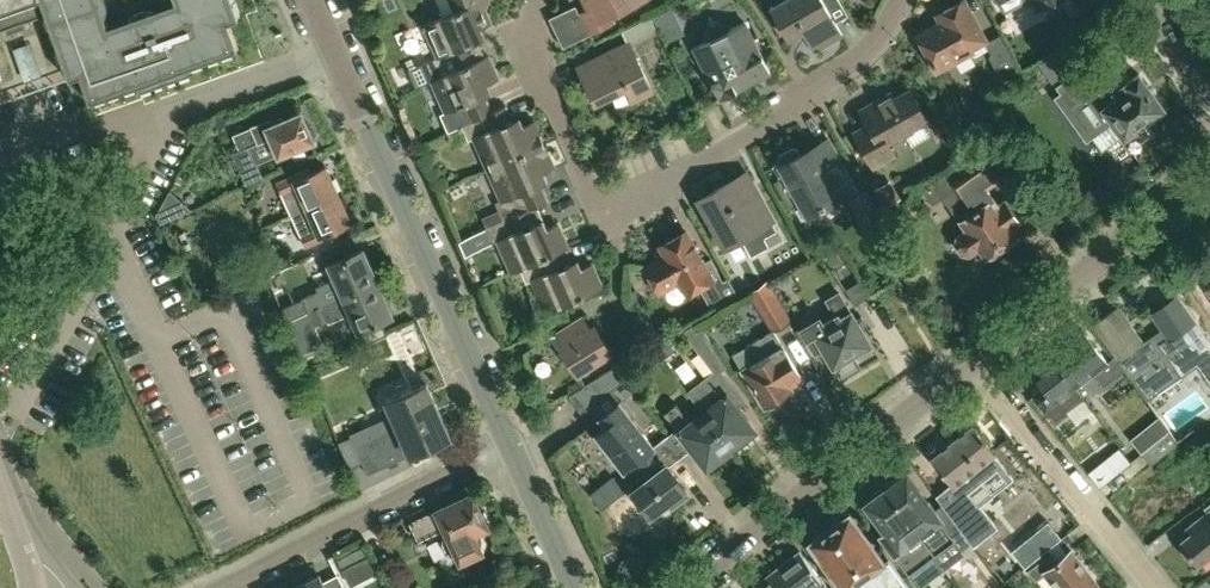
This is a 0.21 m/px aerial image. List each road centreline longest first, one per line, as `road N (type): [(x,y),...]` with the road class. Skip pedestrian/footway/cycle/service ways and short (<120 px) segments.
road 1 (residential): [(900,0),(854,61),(813,86),(782,120),(618,206),(596,196),(522,39),(540,0)]
road 2 (unclassified): [(505,440),(312,0)]
road 3 (tertiary): [(683,587),(975,361)]
road 4 (residential): [(222,587),(505,440)]
road 5 (tertiary): [(975,361),(1209,170)]
road 6 (residential): [(975,361),(1158,587)]
road 7 (unclassified): [(571,587),(505,440)]
road 8 (unclassified): [(1209,106),(1152,0)]

